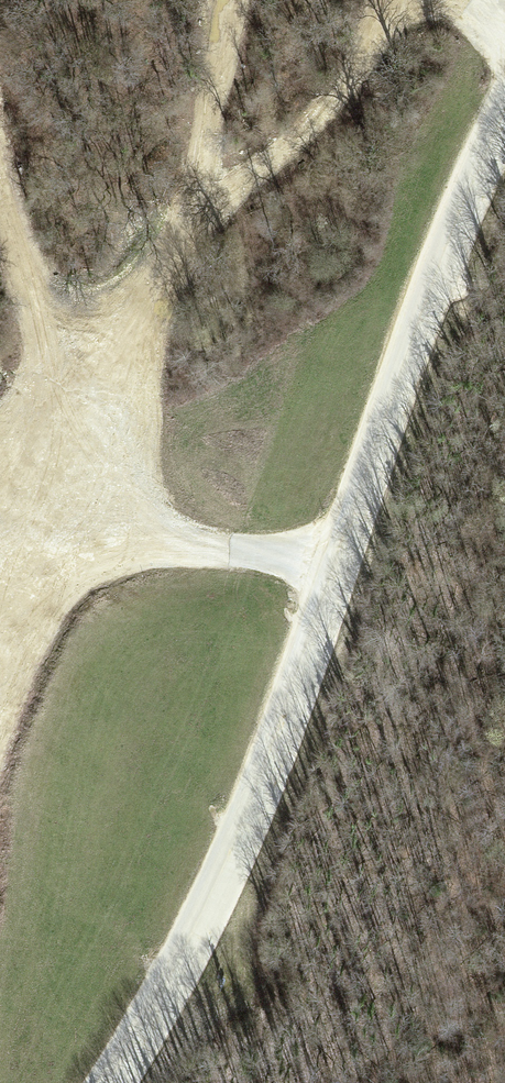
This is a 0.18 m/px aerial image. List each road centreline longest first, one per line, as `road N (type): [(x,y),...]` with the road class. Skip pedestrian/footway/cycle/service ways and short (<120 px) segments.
road 1 (track): [(0,485),(154,299),(198,203),(234,0)]
road 2 (track): [(0,582),(54,519),(337,563)]
road 3 (track): [(0,183),(75,395),(54,519)]
road 4 (track): [(393,0),(368,64),(305,139),(198,203)]
road 5 (track): [(0,690),(19,655),(54,519)]

